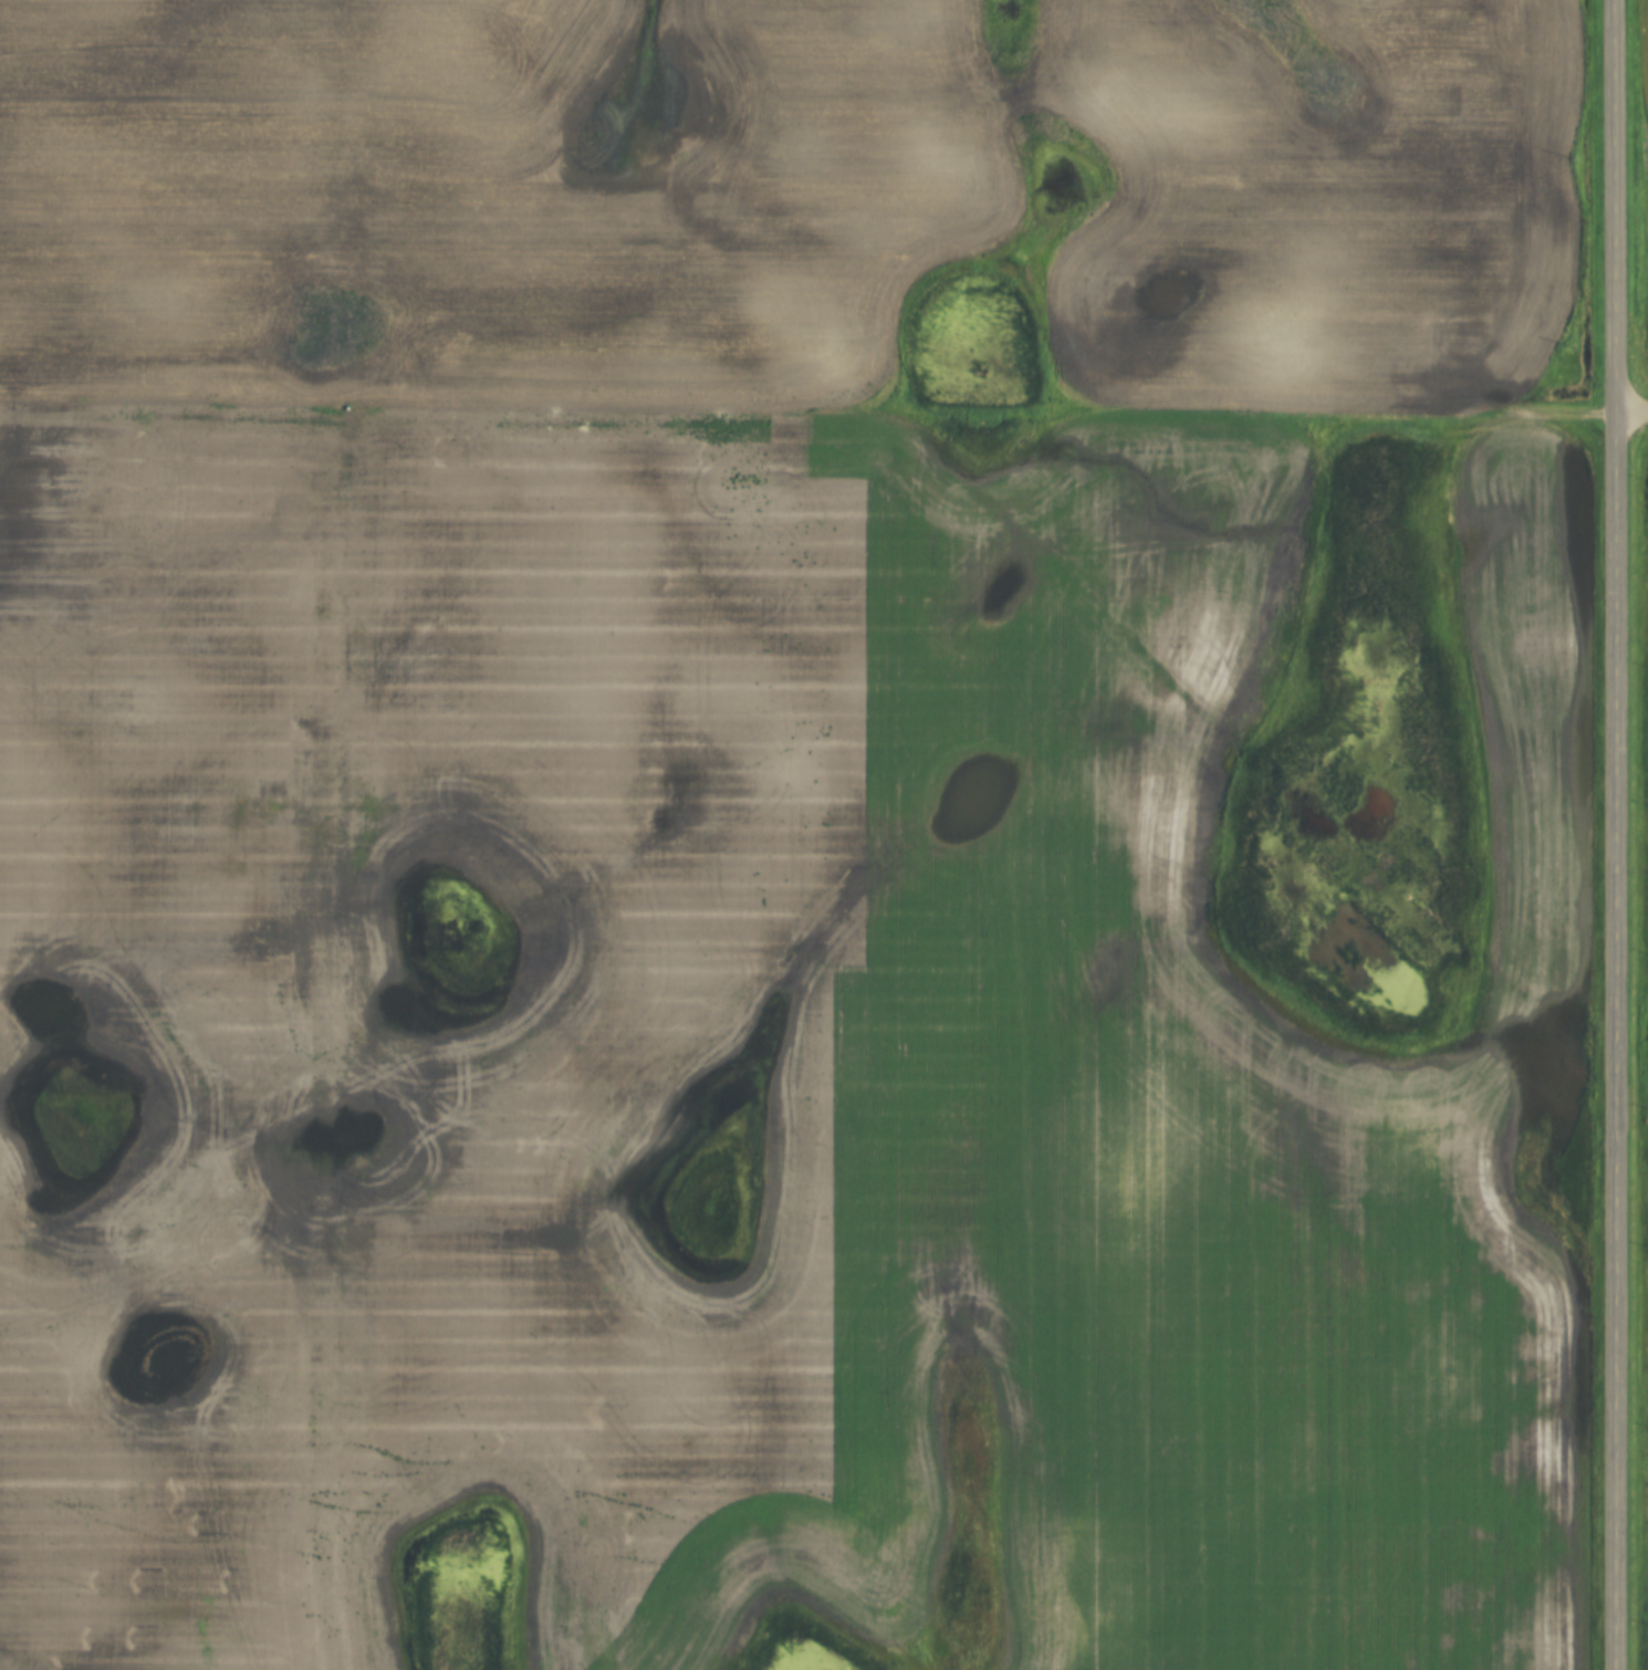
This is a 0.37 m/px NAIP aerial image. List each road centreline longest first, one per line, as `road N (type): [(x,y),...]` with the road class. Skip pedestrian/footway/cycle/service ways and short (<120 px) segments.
road 1 (tertiary): [(1616,1669),(1615,0)]

